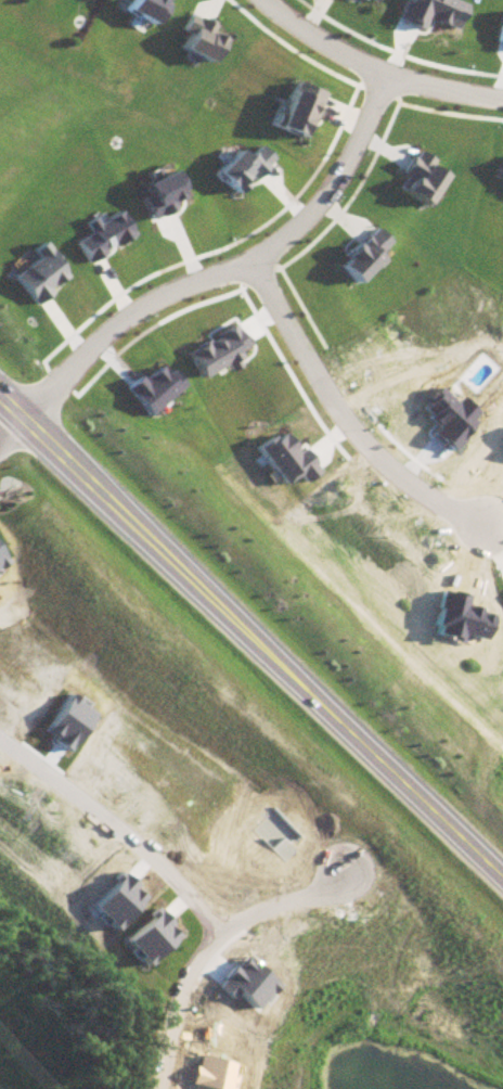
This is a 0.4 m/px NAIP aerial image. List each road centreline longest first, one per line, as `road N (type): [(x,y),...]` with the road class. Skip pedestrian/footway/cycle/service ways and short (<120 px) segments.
road 1 (tertiary): [(0,390),(502,870)]
road 2 (residential): [(31,420),(125,324),(298,236),(361,153),(390,75),(265,0)]
road 3 (residential): [(261,259),(354,424),(394,464),(487,526)]
road 4 (residential): [(0,733),(121,824),(223,923)]
road 5 (residential): [(223,923),(186,983),(154,1088)]
road 6 (residential): [(223,923),(352,868)]

